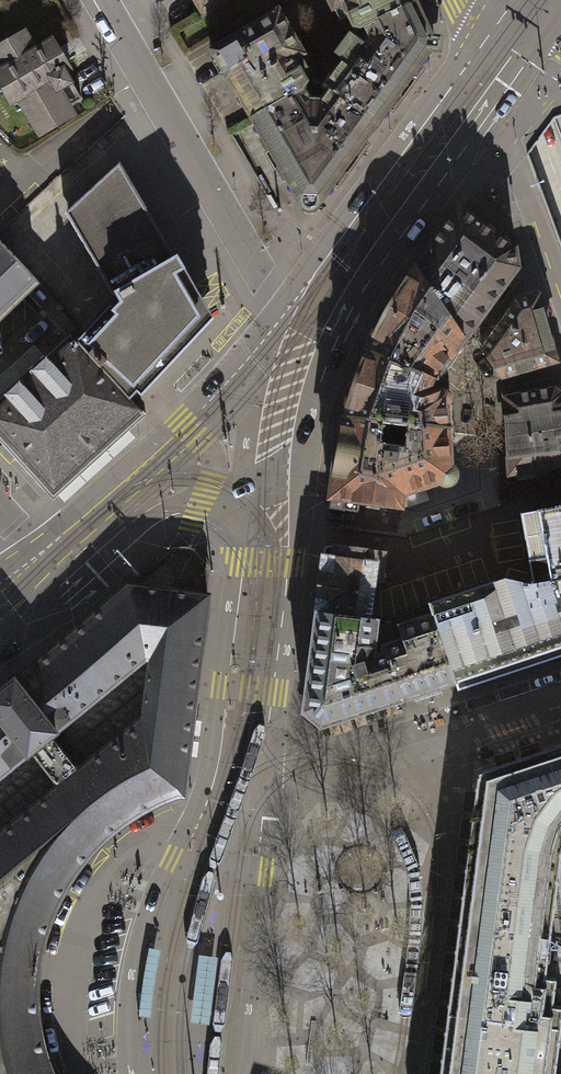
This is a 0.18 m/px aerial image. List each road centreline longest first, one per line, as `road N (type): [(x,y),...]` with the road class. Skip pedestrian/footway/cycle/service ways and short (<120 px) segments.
road 1 (tertiary): [(240,1073),(305,461)]
road 2 (tertiary): [(234,560),(203,782),(133,959),(124,1028),(129,1073)]
road 3 (secondary): [(508,32),(463,57),(279,307)]
road 4 (residential): [(102,0),(279,307)]
road 5 (secondary): [(305,461),(338,337),(461,151)]
road 6 (secondary): [(265,326),(40,544)]
road 7 (primary): [(488,0),(560,199)]
road 8 (residential): [(461,151),(512,177),(526,193),(560,292)]
road 9 (tertiary): [(265,326),(245,485)]
road 10 (secondary): [(114,550),(156,515),(245,485)]
road 11 (tertiary): [(114,550),(159,528),(191,523),(225,543),(234,560)]
road 12 (secondary): [(461,151),(511,81),(508,32)]

